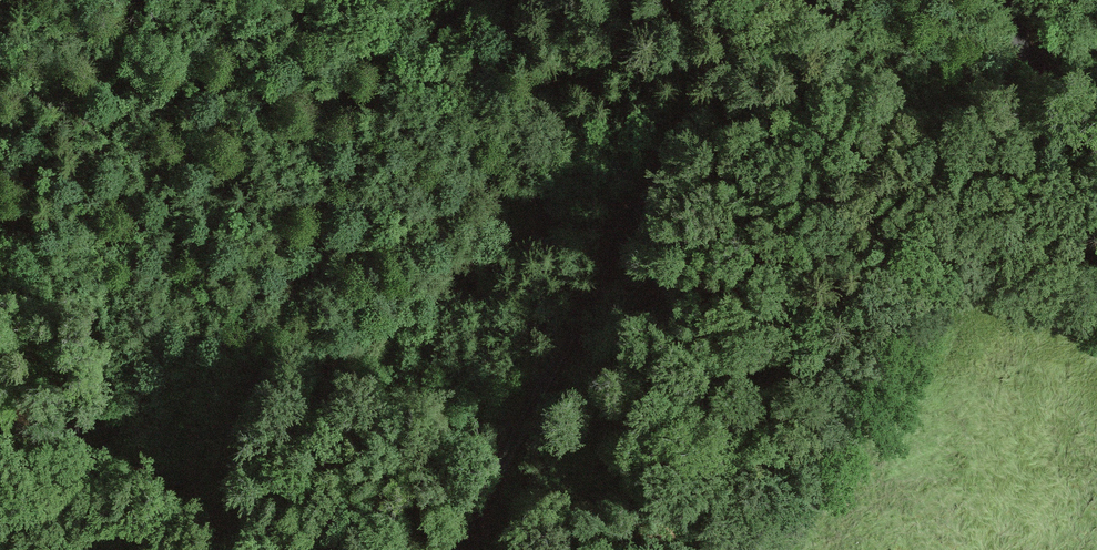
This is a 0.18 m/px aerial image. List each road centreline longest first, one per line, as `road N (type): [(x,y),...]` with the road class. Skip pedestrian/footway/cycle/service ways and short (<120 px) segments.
road 1 (unclassified): [(450,549),(600,277),(774,0)]
road 2 (track): [(668,161),(744,226),(859,417)]
road 3 (unclassified): [(1096,127),(1040,74),(996,0)]
road 4 (track): [(89,473),(71,436),(0,365)]

